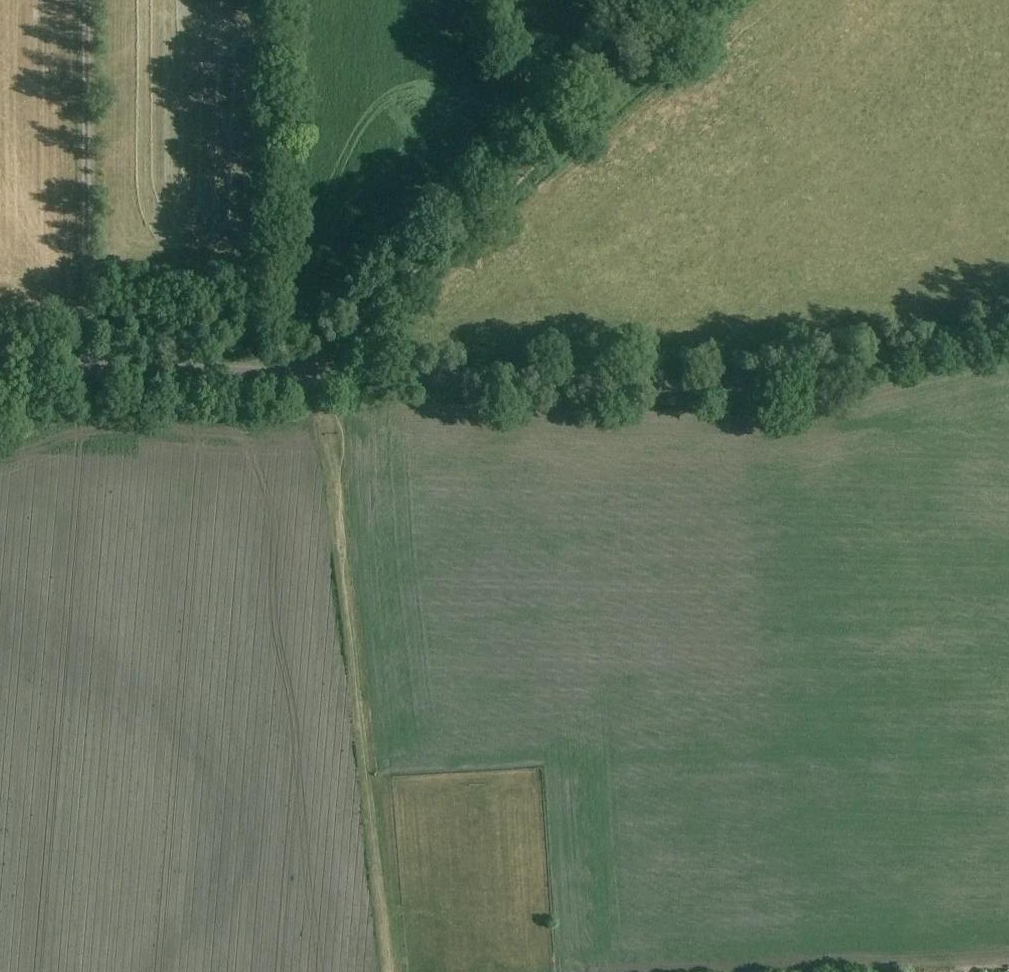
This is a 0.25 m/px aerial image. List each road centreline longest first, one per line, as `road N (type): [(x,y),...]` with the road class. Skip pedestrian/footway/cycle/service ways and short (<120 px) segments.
road 1 (unclassified): [(1008,327),(734,386),(0,364)]
road 2 (track): [(88,0),(87,367)]

